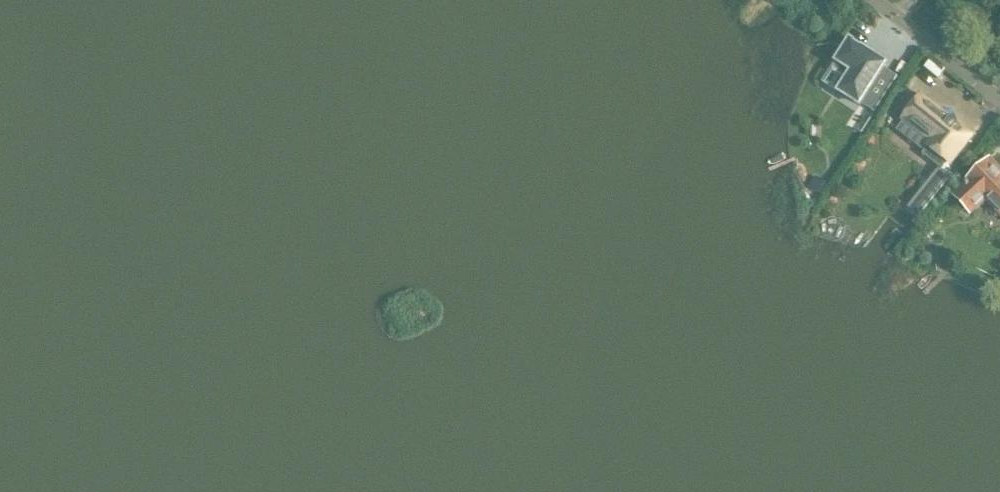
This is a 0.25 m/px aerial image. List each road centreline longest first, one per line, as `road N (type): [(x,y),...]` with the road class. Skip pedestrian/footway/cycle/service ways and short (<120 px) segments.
road 1 (tertiary): [(999,98),(877,0)]

